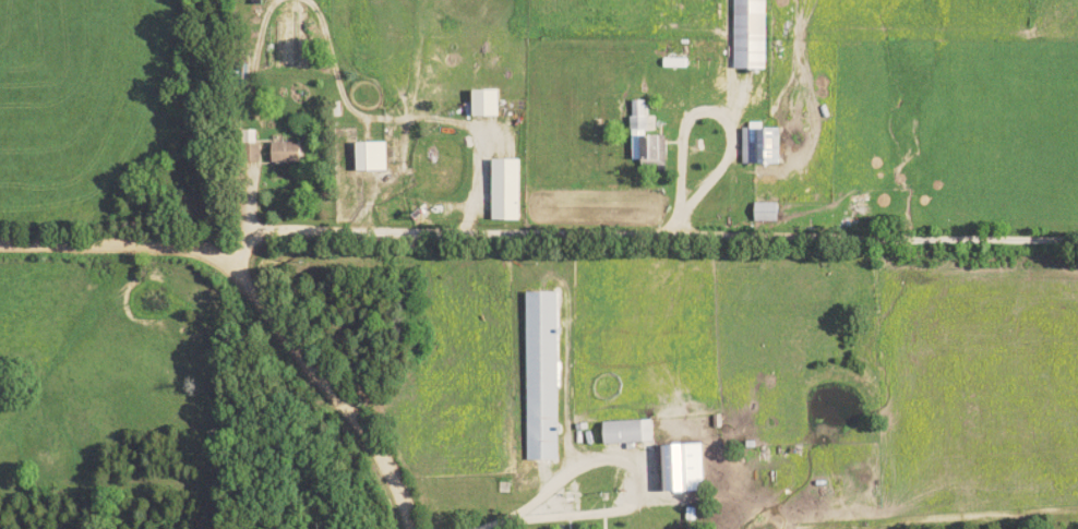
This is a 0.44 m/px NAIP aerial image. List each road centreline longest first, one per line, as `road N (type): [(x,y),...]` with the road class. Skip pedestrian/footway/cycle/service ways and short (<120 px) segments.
road 1 (residential): [(412,528),(384,457),(358,418),(221,257),(188,245),(0,244)]
road 2 (residential): [(709,169),(671,194),(675,127),(699,106),(716,113),(721,132),(721,152),(709,169)]

